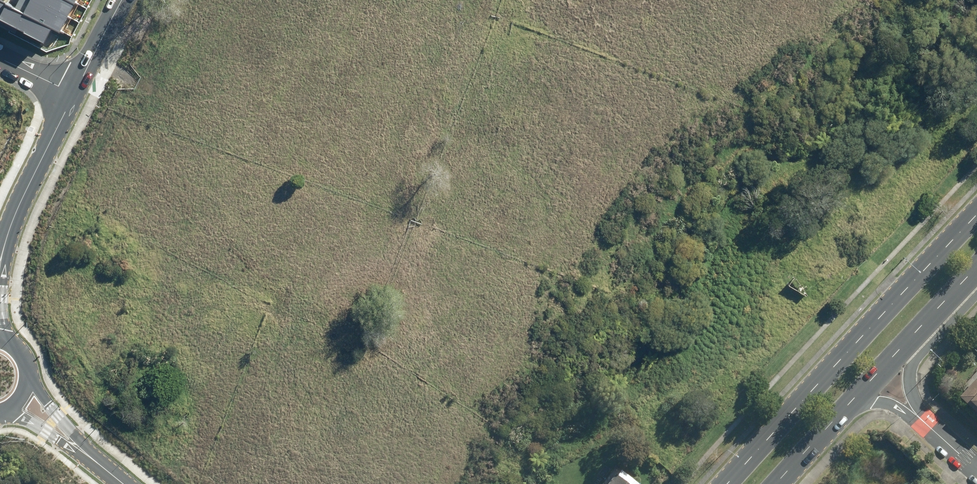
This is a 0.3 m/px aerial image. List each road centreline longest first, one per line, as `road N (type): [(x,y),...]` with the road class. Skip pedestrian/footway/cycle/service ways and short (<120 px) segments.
road 1 (primary): [(728,483),(976,217)]
road 2 (residential): [(73,92),(10,217)]
road 3 (residential): [(10,217),(4,340)]

